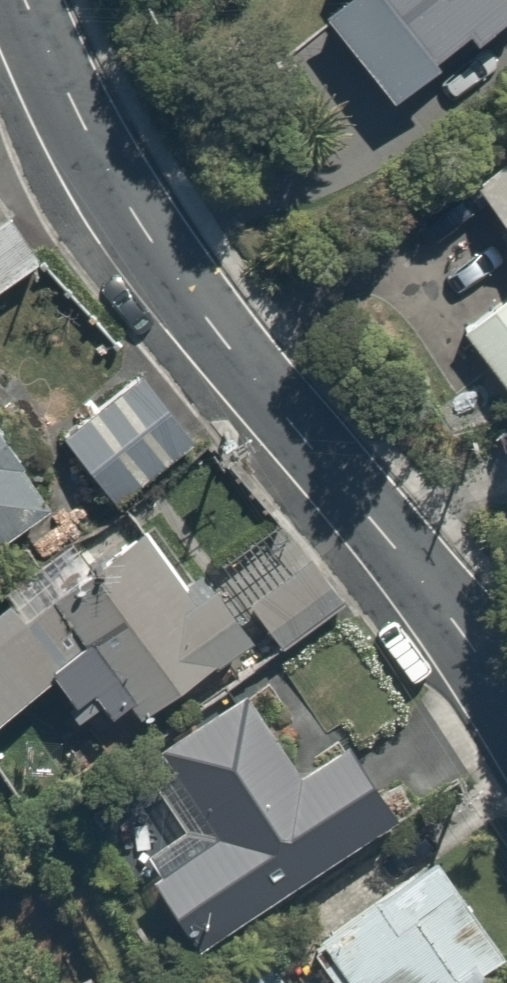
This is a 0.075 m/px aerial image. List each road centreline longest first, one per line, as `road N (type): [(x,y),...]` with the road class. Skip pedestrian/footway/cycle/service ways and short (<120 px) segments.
road 1 (residential): [(23,0),(138,221),(462,637),(506,708)]

